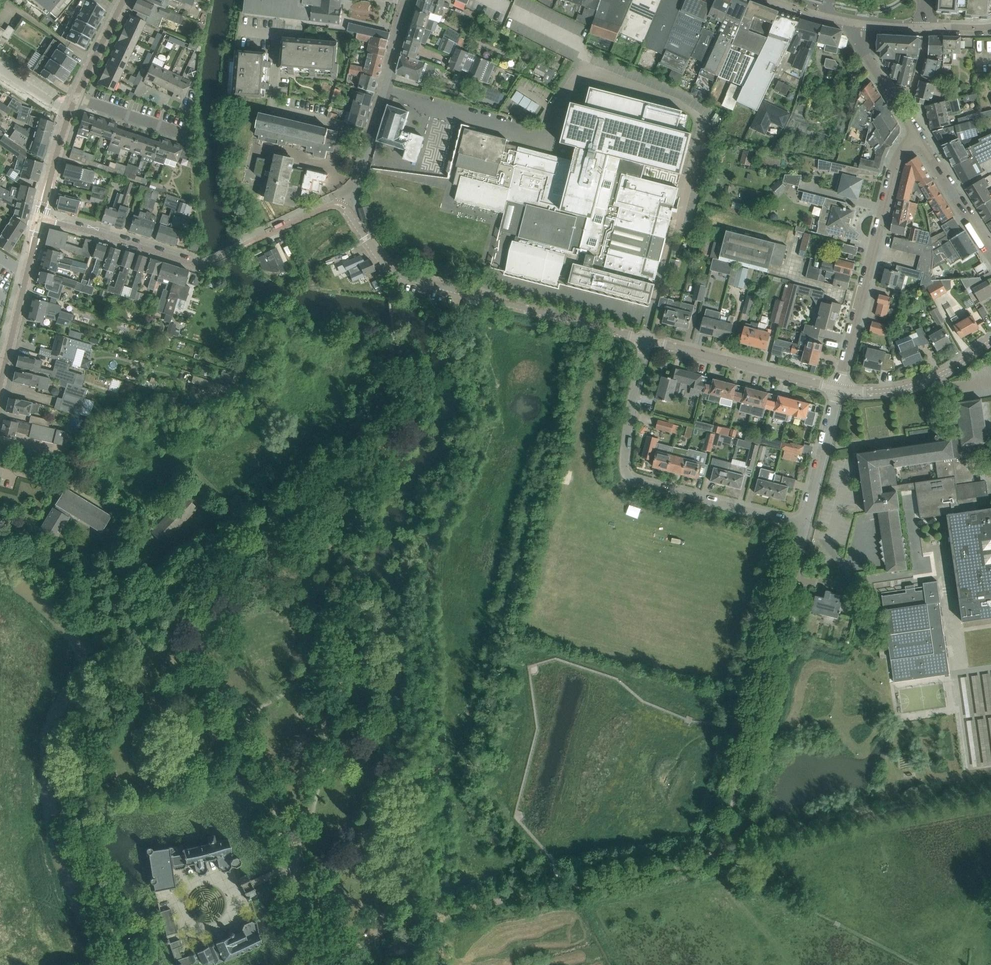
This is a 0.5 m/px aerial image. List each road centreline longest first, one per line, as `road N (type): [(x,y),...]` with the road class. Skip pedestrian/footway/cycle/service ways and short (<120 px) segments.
road 1 (residential): [(394,922),(696,861),(717,849),(804,525)]
road 2 (residential): [(647,339),(390,268),(341,205),(355,192),(370,141)]
road 3 (residential): [(804,525),(628,477),(629,424),(647,339)]
road 4 (residential): [(838,389),(894,170),(917,137)]
road 5 (residential): [(243,32),(278,36),(276,109),(370,141)]
road 6 (residential): [(316,964),(293,872),(394,922)]
road 7 (residential): [(838,389),(647,339)]
road 8 (residential): [(0,388),(40,218)]
road 9 (residential): [(199,264),(40,218)]
road 10 (residential): [(990,341),(952,369),(904,388),(838,389)]
road 11 (residential): [(370,141),(409,0)]
road 12 (residential): [(804,525),(838,389)]
road 13 (residential): [(990,256),(917,137)]
road 14 (residential): [(917,137),(866,53),(862,24)]
road 15 (residential): [(76,97),(40,218)]
road 16 (residential): [(190,136),(76,97)]

